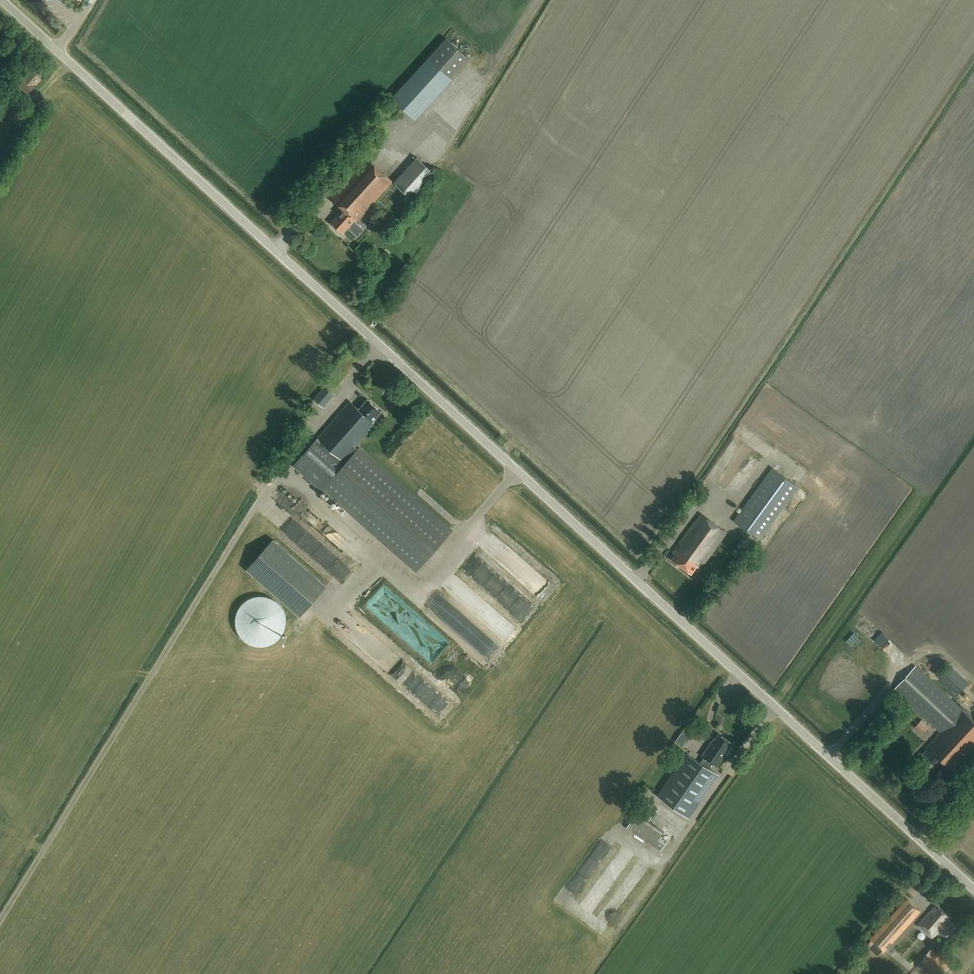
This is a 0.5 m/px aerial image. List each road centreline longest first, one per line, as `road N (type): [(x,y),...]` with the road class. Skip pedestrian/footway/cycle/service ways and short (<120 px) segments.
road 1 (unclassified): [(973,889),(2,0)]

